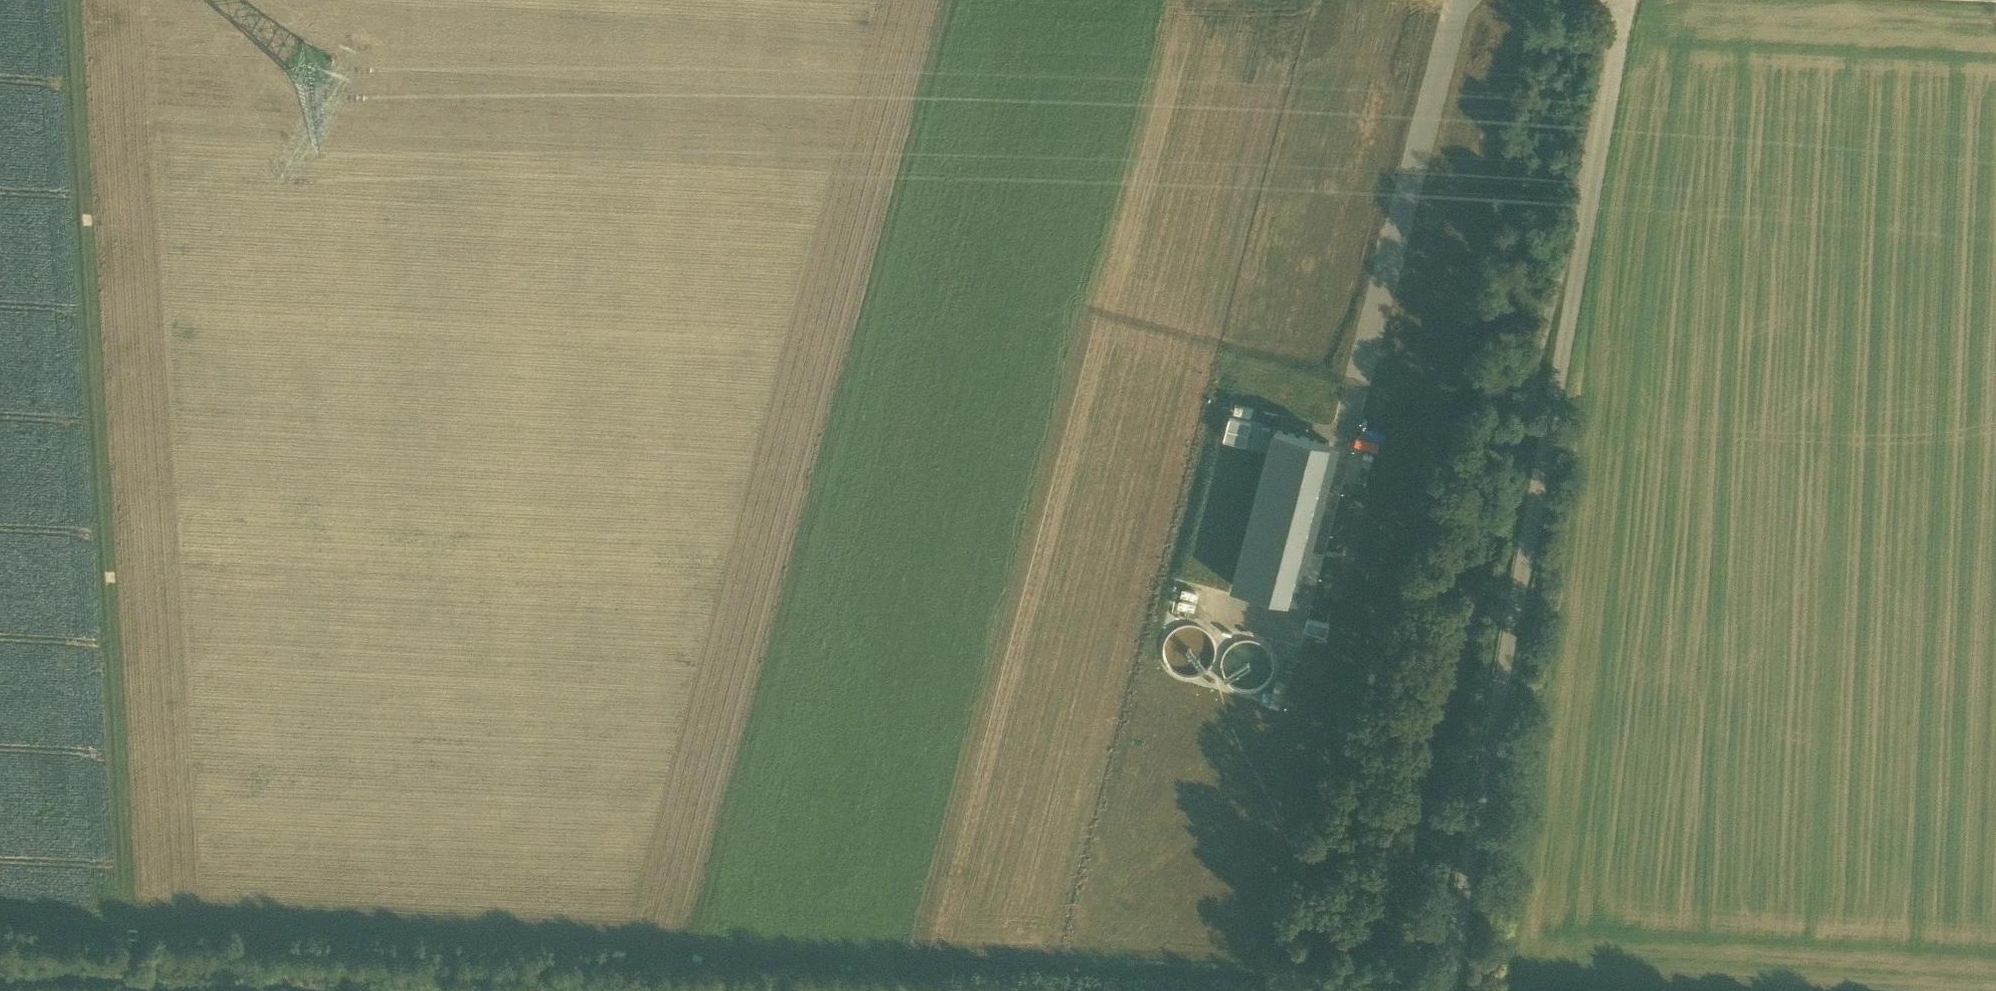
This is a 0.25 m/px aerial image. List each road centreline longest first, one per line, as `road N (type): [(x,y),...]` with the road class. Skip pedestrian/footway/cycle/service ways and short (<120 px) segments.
road 1 (track): [(73,0),(130,910),(698,940),(948,0)]
road 2 (unclassified): [(1623,0),(1444,990)]
road 3 (track): [(1575,293),(1550,309),(1419,816),(1386,990)]
road 4 (track): [(1448,0),(1355,385)]

